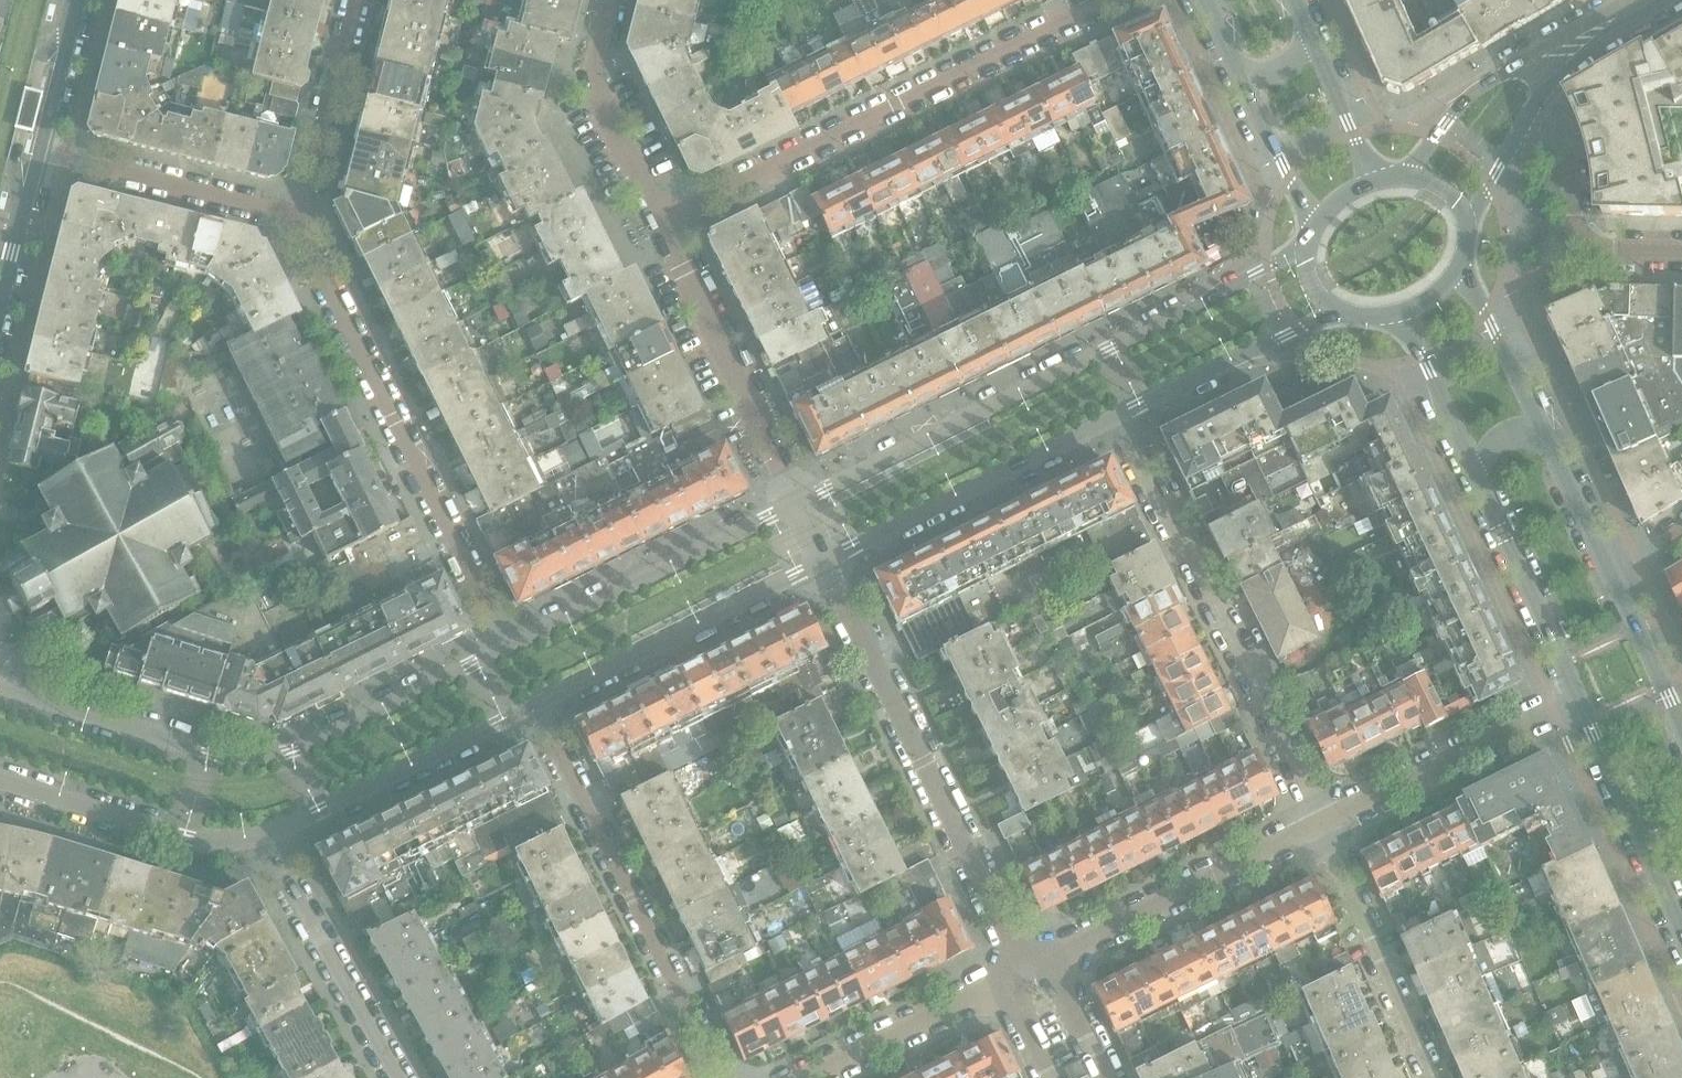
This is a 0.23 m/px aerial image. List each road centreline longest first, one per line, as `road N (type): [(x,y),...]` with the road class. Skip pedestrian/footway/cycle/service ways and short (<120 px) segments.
road 1 (residential): [(1306,248),(797,500)]
road 2 (residential): [(505,645),(312,741),(252,756),(188,748),(0,686)]
road 3 (residential): [(659,221),(1110,0)]
road 4 (residential): [(297,218),(505,645)]
road 5 (residential): [(1323,821),(1128,410)]
road 6 (residential): [(1020,970),(824,561)]
road 7 (residential): [(720,1077),(533,705)]
road 8 (residential): [(824,561),(1128,410)]
road 9 (residential): [(1020,970),(1323,821)]
road 10 (residential): [(797,500),(505,645)]
road 11 (residential): [(533,705),(824,561)]
road 12 (residential): [(797,500),(659,221)]
road 13 (residential): [(265,834),(533,705)]
road 14 (residential): [(1323,821),(1577,692)]
road 15 (residential): [(1436,1077),(1323,821)]
road 16 (residential): [(399,1077),(265,834)]
road 17 (residential): [(0,780),(181,837),(265,834)]
road 18 (residential): [(36,150),(297,218)]
road 19 (tertiary): [(1577,692),(1681,932)]
road 20 (residential): [(1544,95),(1569,157),(1583,249),(1681,250)]
road 21 (tertiary): [(1471,476),(1577,692)]
road 22 (residential): [(659,221),(592,86),(609,0)]
road 23 (residential): [(807,1077),(1020,970)]
road 24 (residential): [(1128,410),(1343,310)]
road 25 (residential): [(354,0),(297,218)]
road 26 (tertiary): [(1548,440),(1465,258)]
road 27 (tertiary): [(1235,63),(1311,232)]
road 28 (tertiary): [(1397,311),(1471,476)]
road 29 (tertiary): [(1681,727),(1609,570)]
road 30 (residential): [(1520,60),(1465,97),(1405,173)]
road 31 (residential): [(1472,236),(1513,138),(1544,95)]
road 32 (tertiary): [(1378,174),(1313,30)]
road 33 (tertiary): [(36,150),(73,0)]
road 34 (tertiary): [(0,290),(36,150)]
road 35 (tertiary): [(1609,570),(1548,440)]
road 36 (residential): [(1103,1077),(1054,991),(1020,970)]

